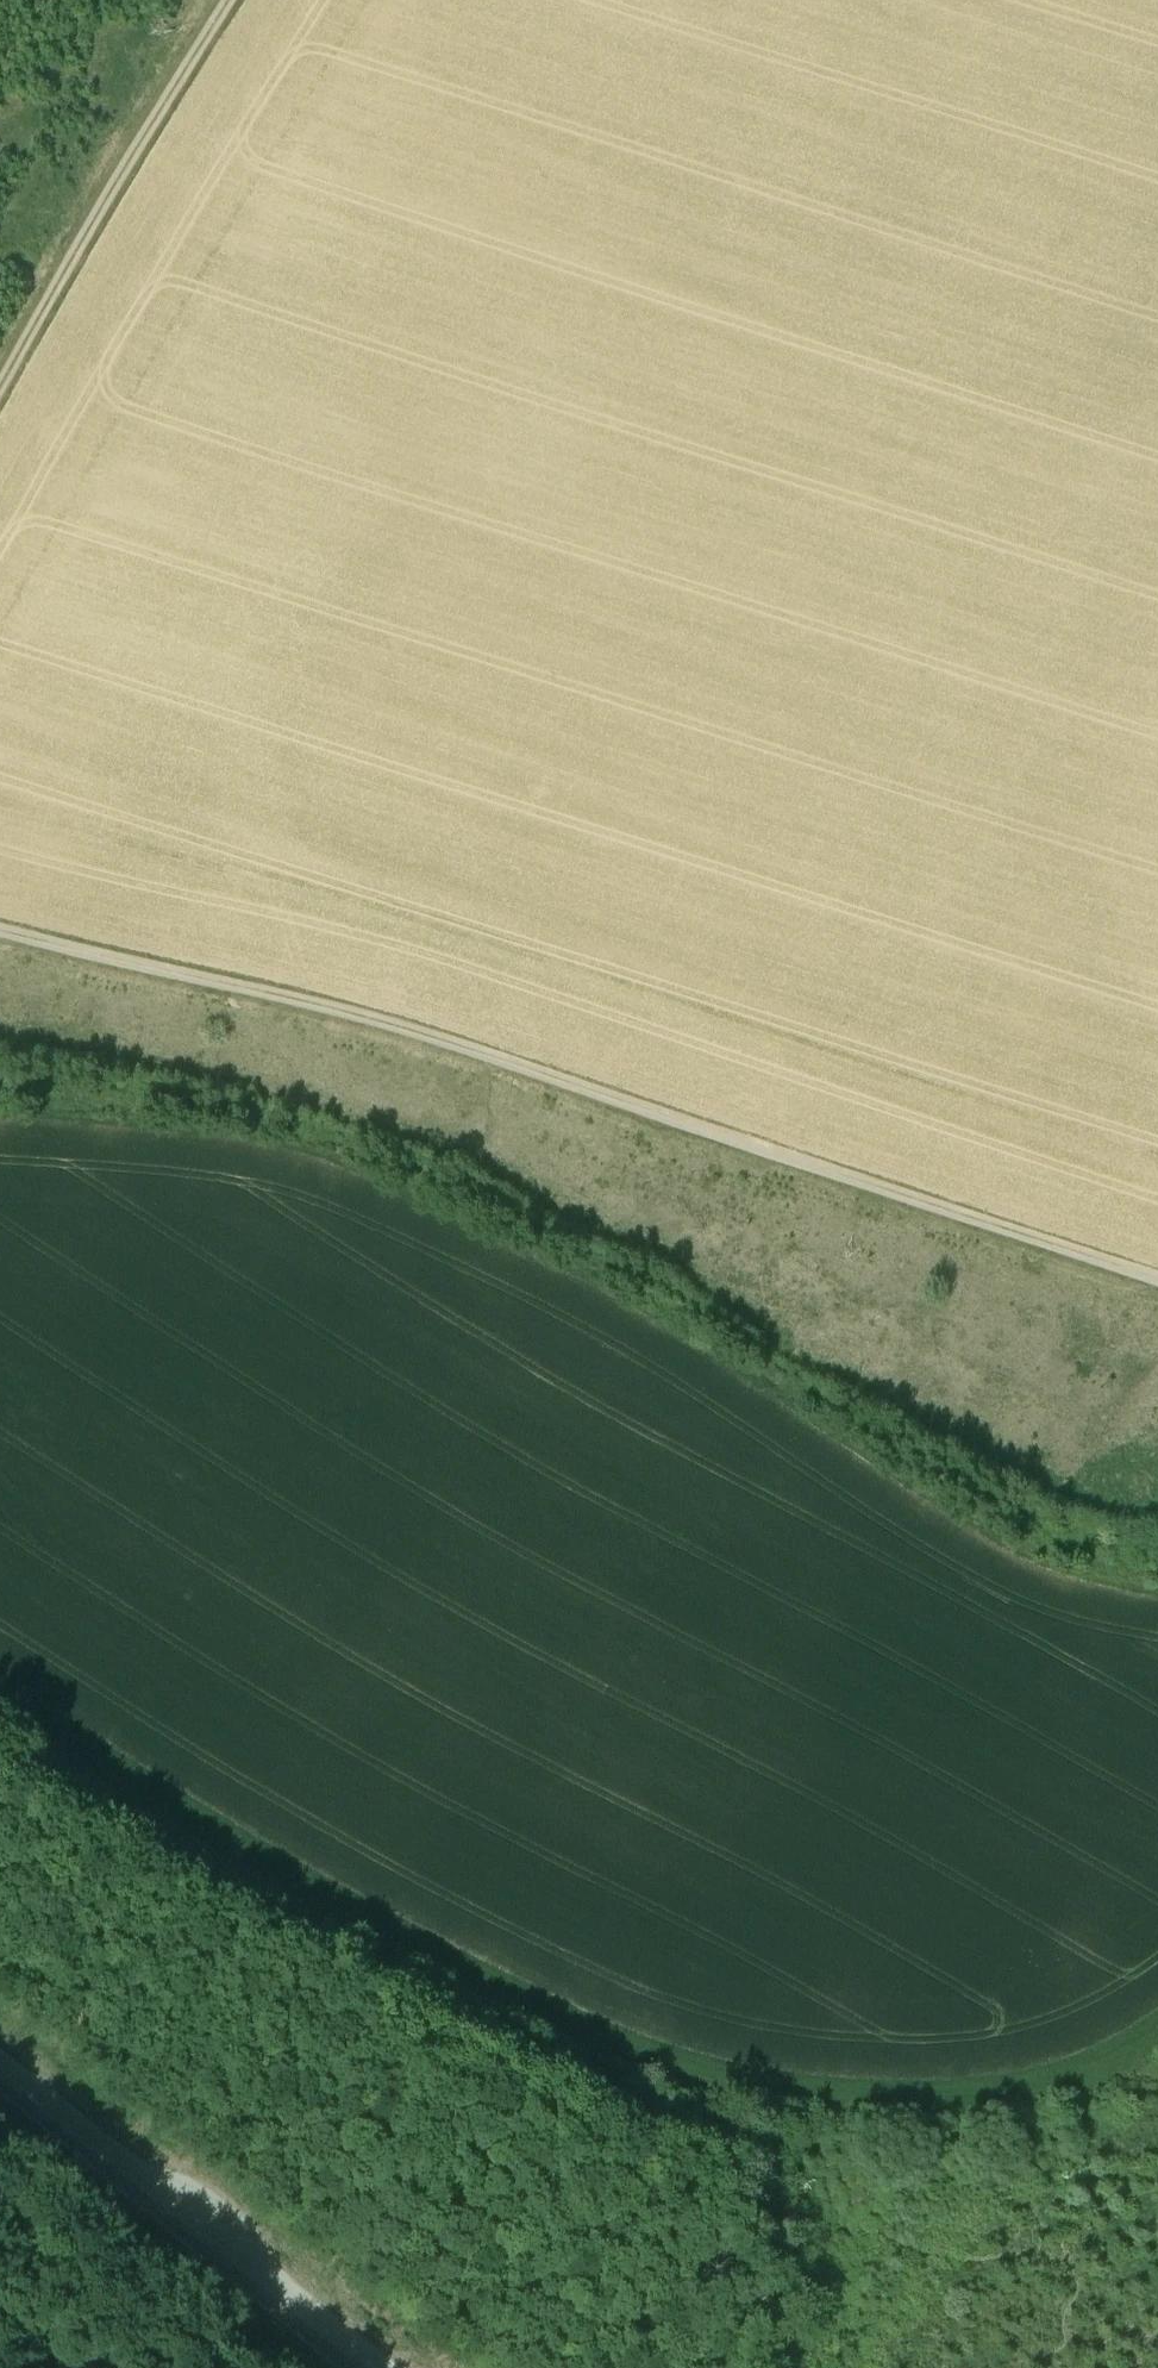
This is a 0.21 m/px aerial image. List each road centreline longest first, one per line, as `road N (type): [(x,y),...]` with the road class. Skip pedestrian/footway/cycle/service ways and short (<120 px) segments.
road 1 (track): [(1157,1282),(406,1033),(0,935)]
road 2 (track): [(379,2367),(0,2065)]
road 3 (track): [(0,406),(244,0)]

